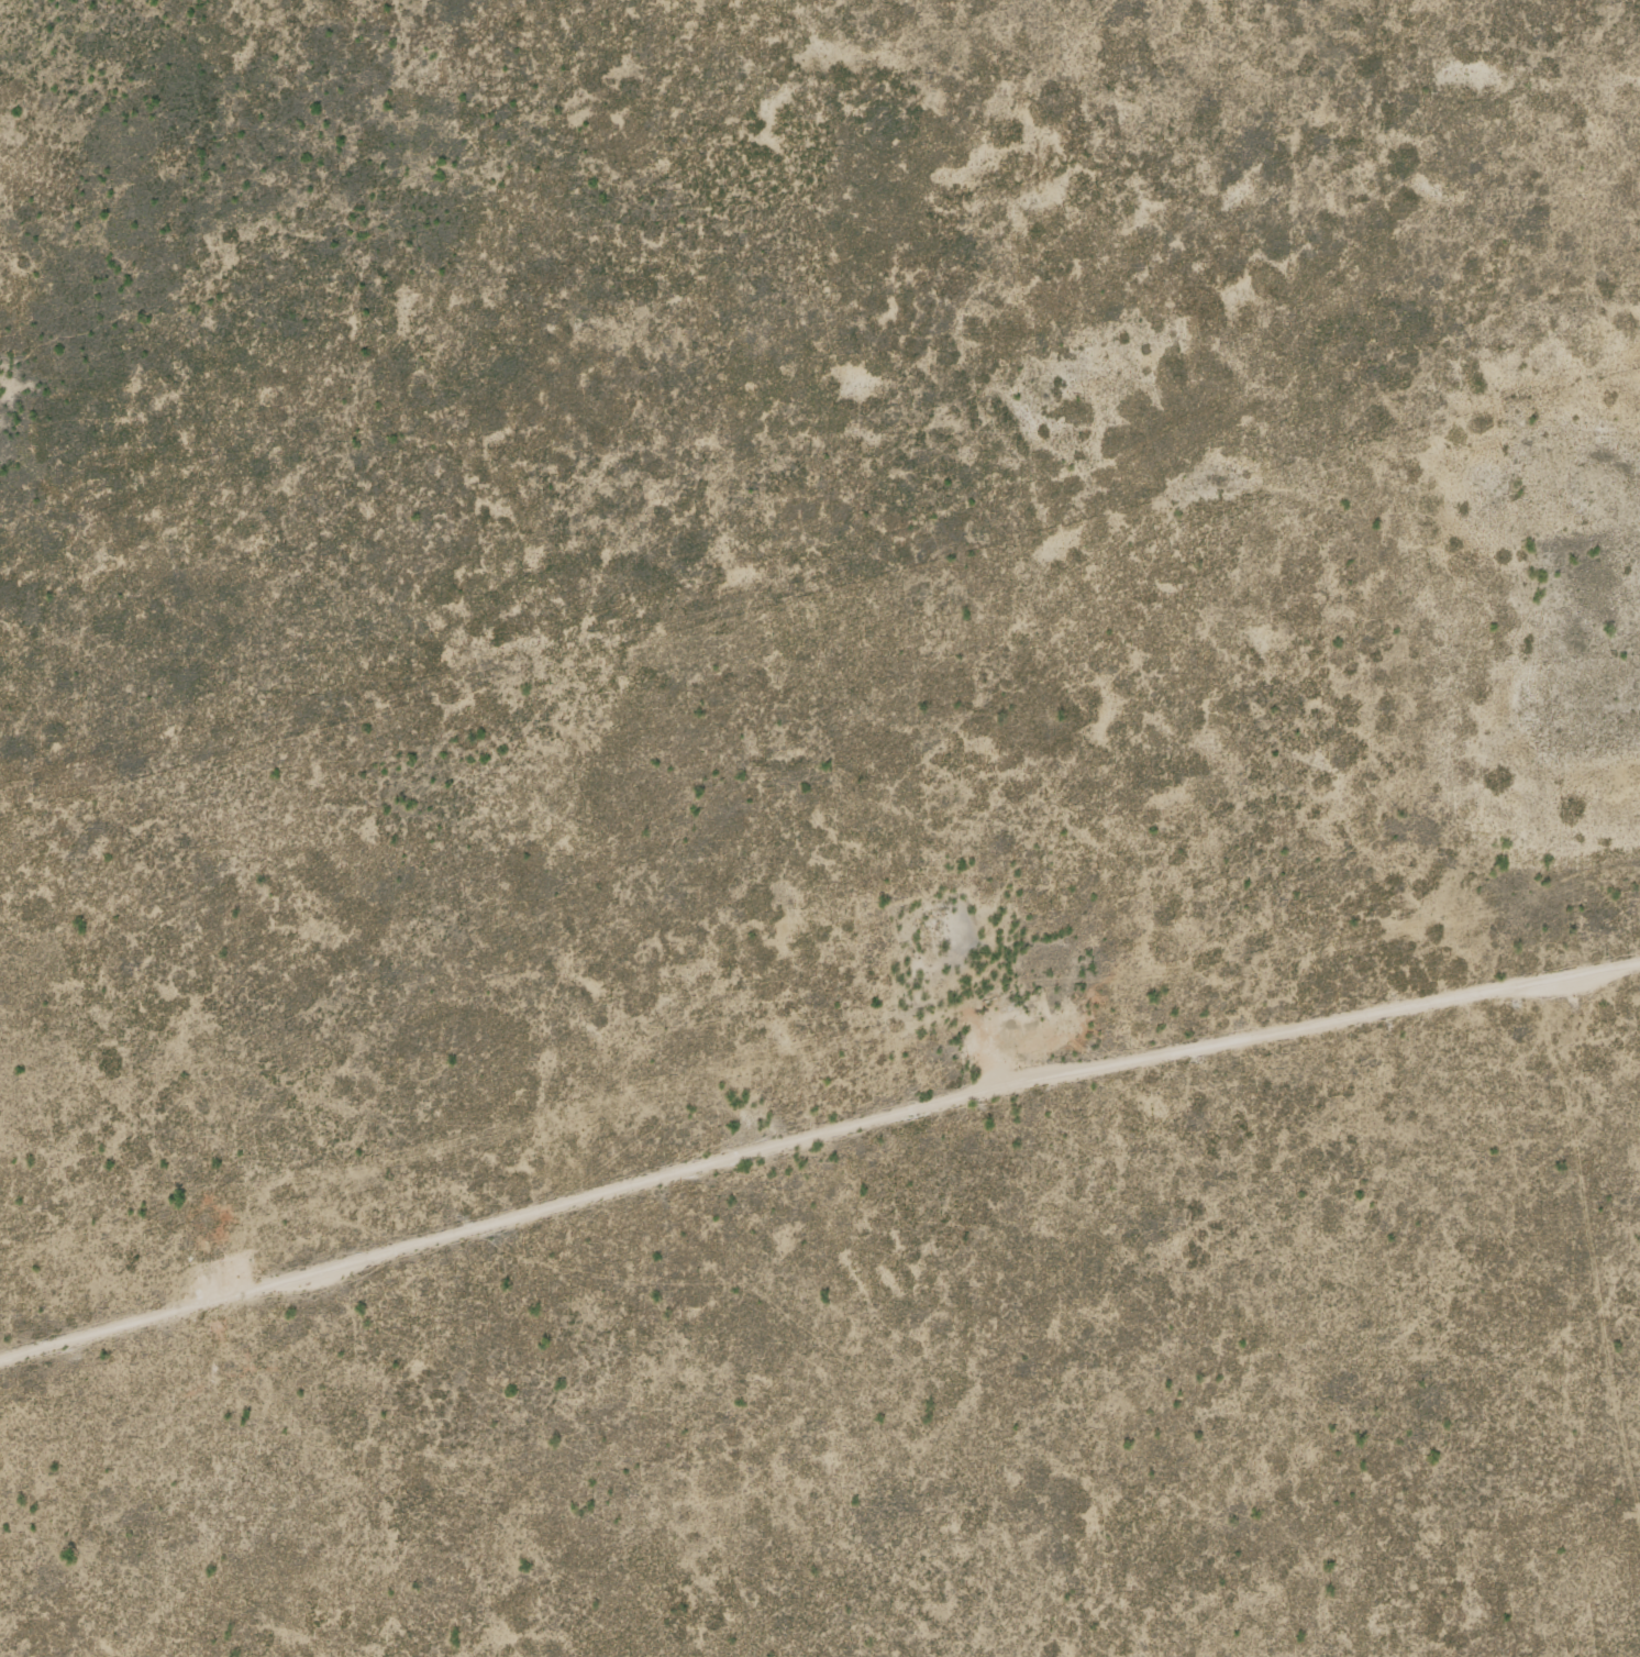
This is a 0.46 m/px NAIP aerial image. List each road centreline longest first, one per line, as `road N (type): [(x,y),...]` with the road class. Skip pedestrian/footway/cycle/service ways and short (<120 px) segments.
road 1 (track): [(0,1380),(968,1116)]

